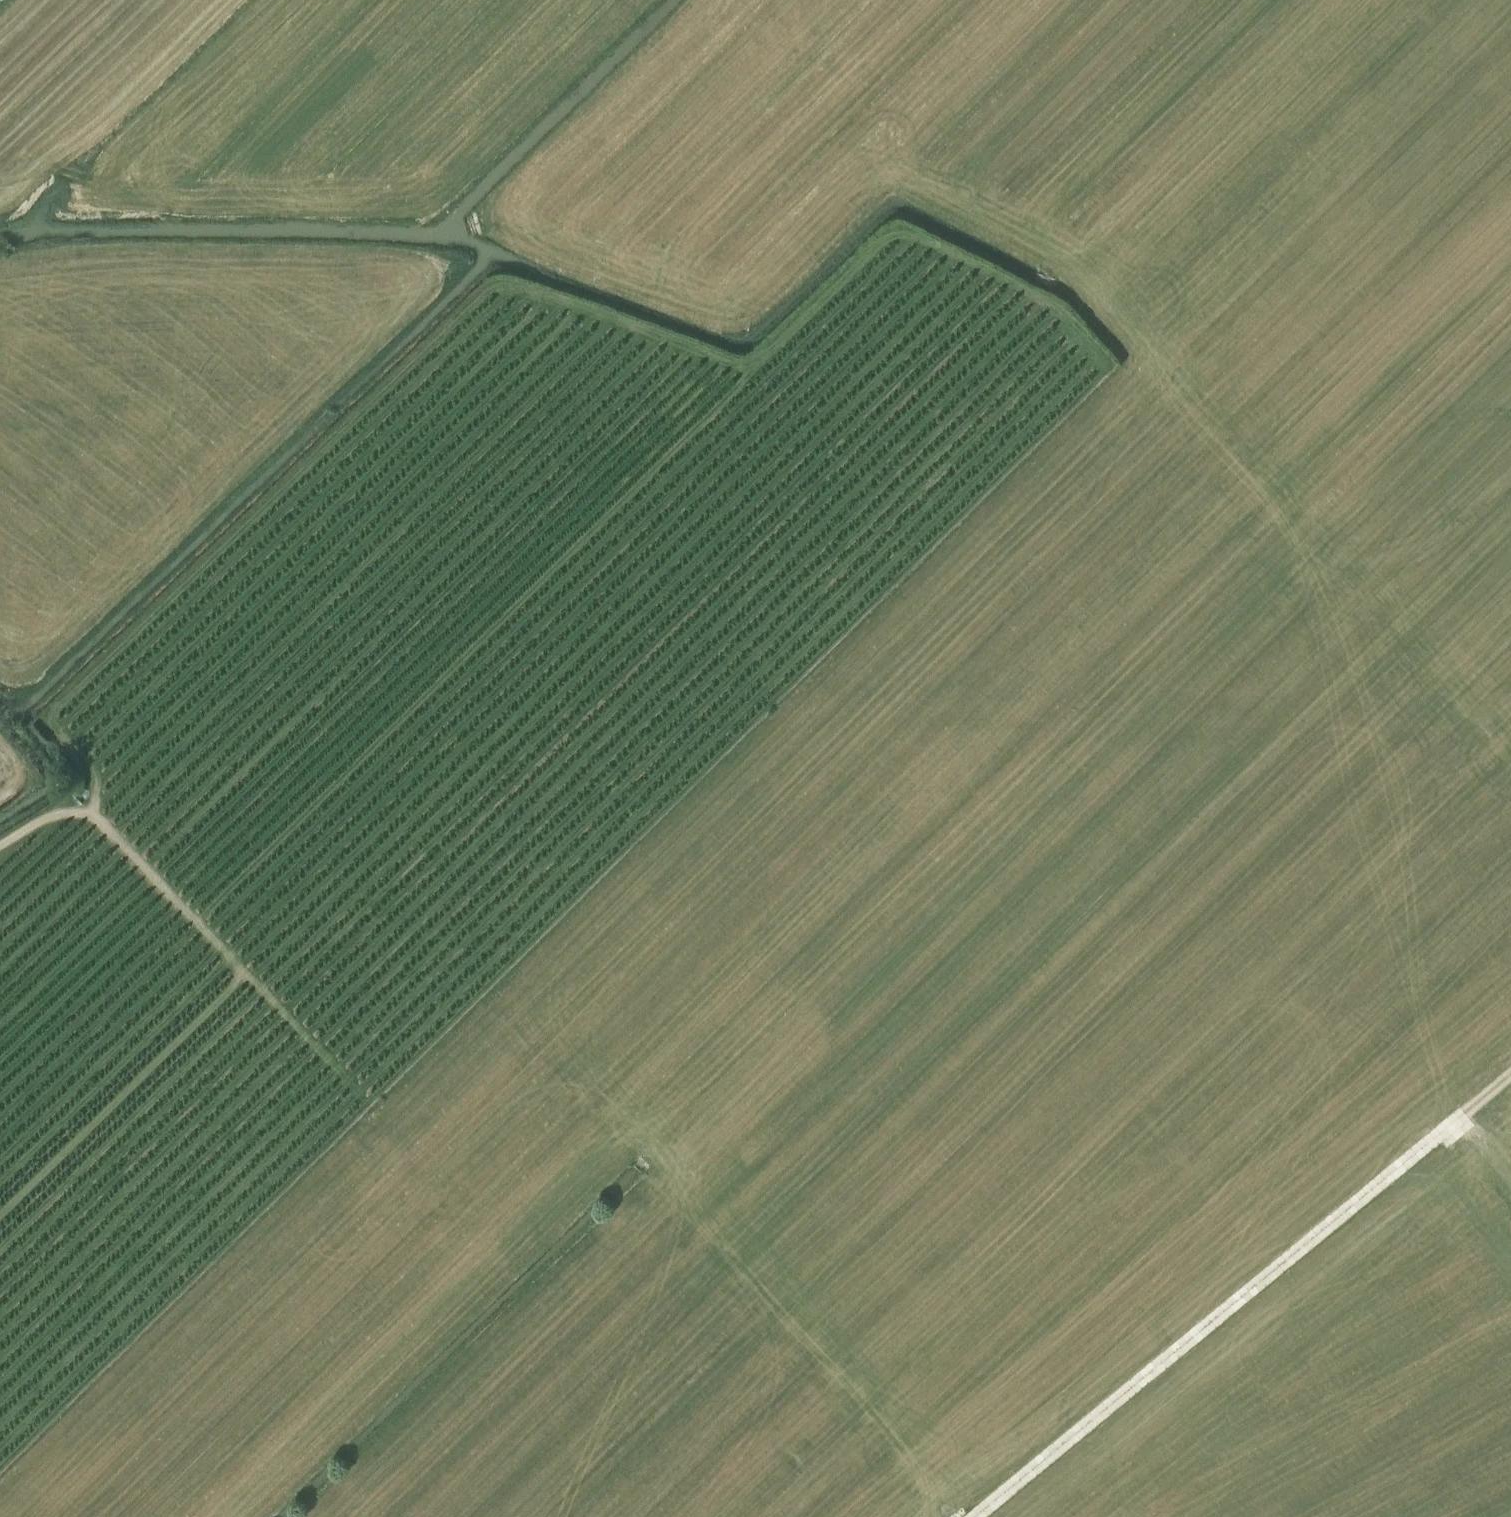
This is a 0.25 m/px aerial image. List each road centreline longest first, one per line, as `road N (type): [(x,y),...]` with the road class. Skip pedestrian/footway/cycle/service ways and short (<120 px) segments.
road 1 (track): [(929,1516),(960,1489),(1099,1419),(1510,1072)]
road 2 (track): [(0,845),(60,811),(84,809),(363,1099)]
road 3 (track): [(239,970),(0,1201)]

